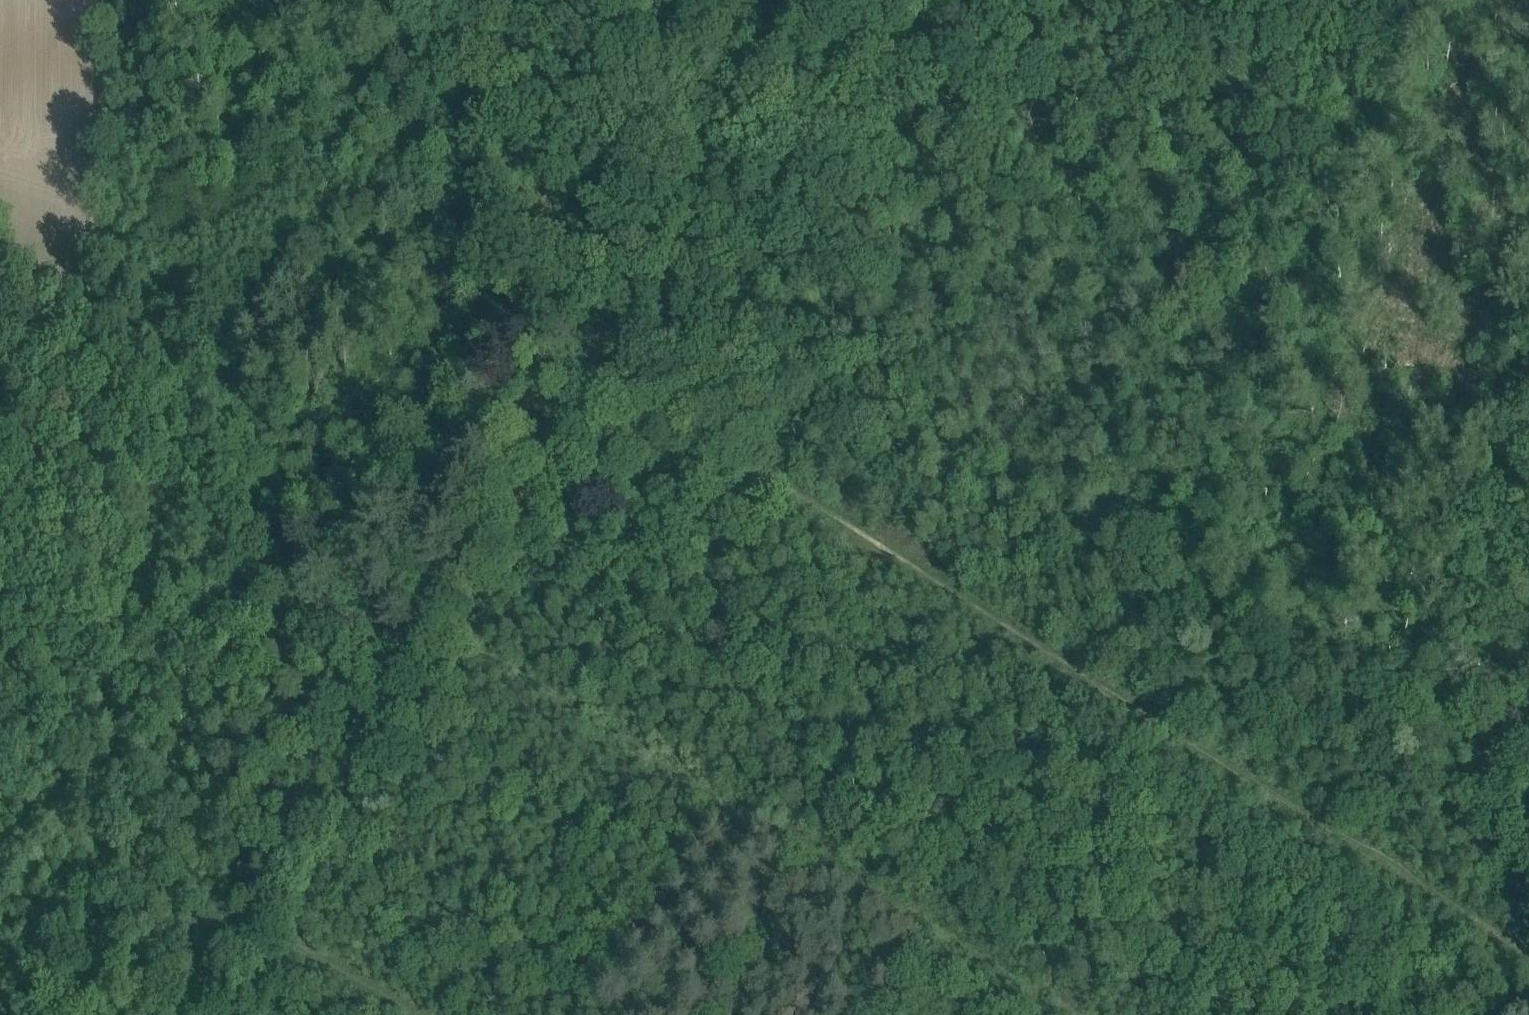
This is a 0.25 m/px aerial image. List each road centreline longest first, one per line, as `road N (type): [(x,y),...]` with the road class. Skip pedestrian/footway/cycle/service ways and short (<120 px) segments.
road 1 (track): [(549,392),(475,357),(476,0)]
road 2 (track): [(430,681),(225,1014)]
road 3 (track): [(462,634),(519,503),(549,392)]

